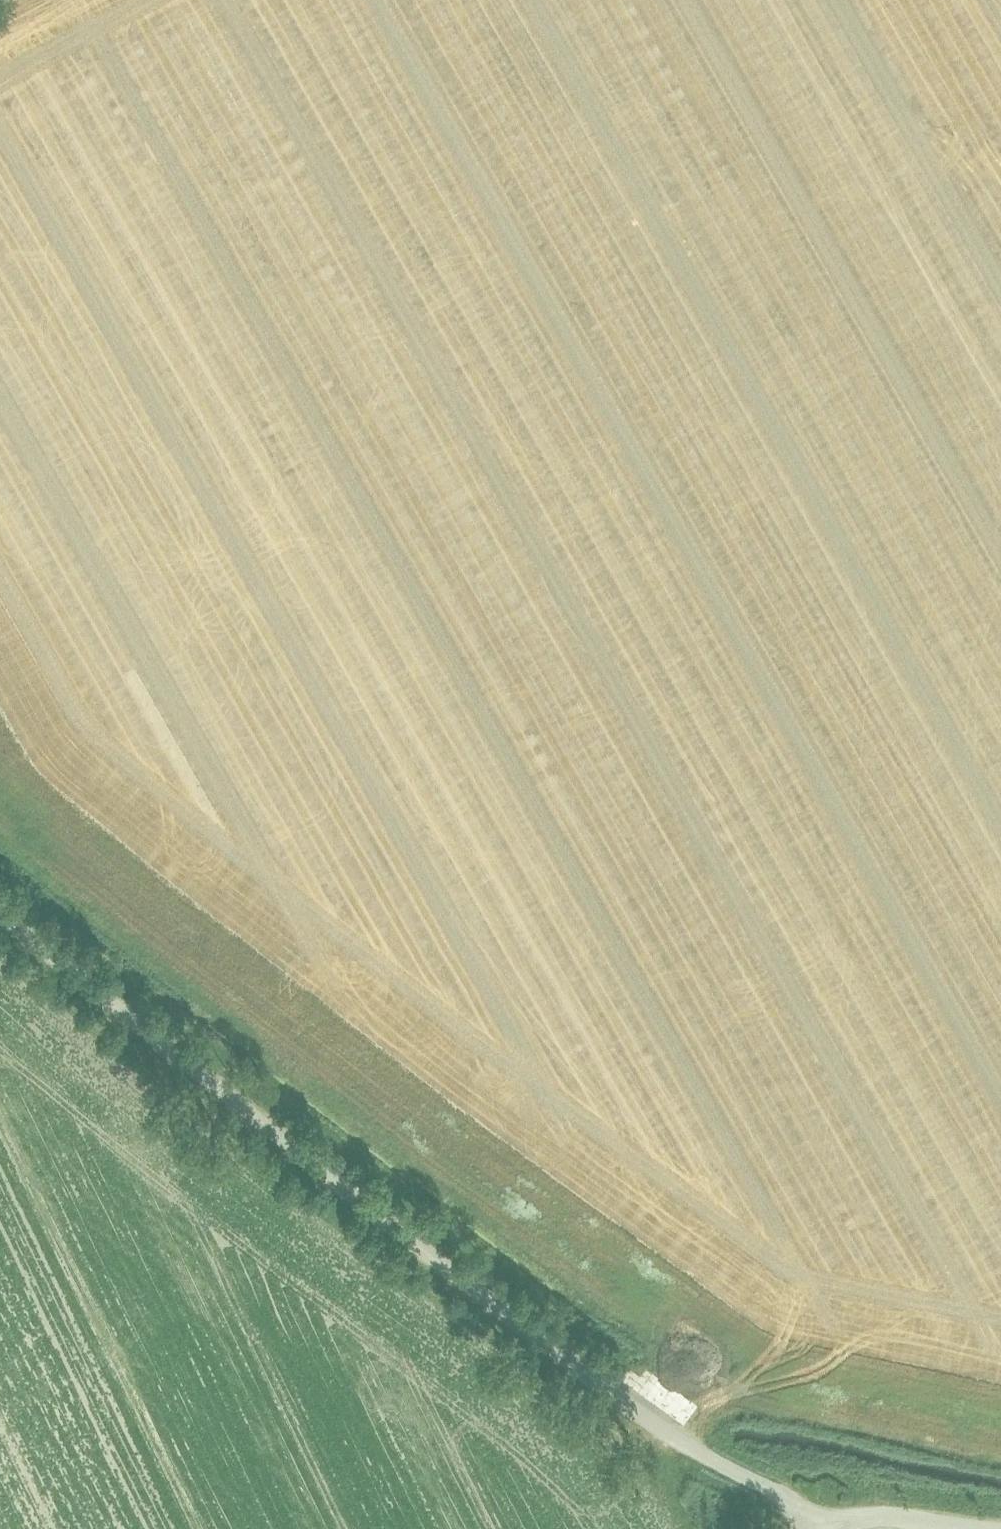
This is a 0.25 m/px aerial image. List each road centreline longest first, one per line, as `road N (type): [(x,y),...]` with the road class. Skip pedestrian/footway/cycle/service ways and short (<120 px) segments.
road 1 (unclassified): [(822,1528),(781,1495),(624,1402),(0,913)]
road 2 (unclassified): [(832,1528),(864,1516),(990,1528)]

